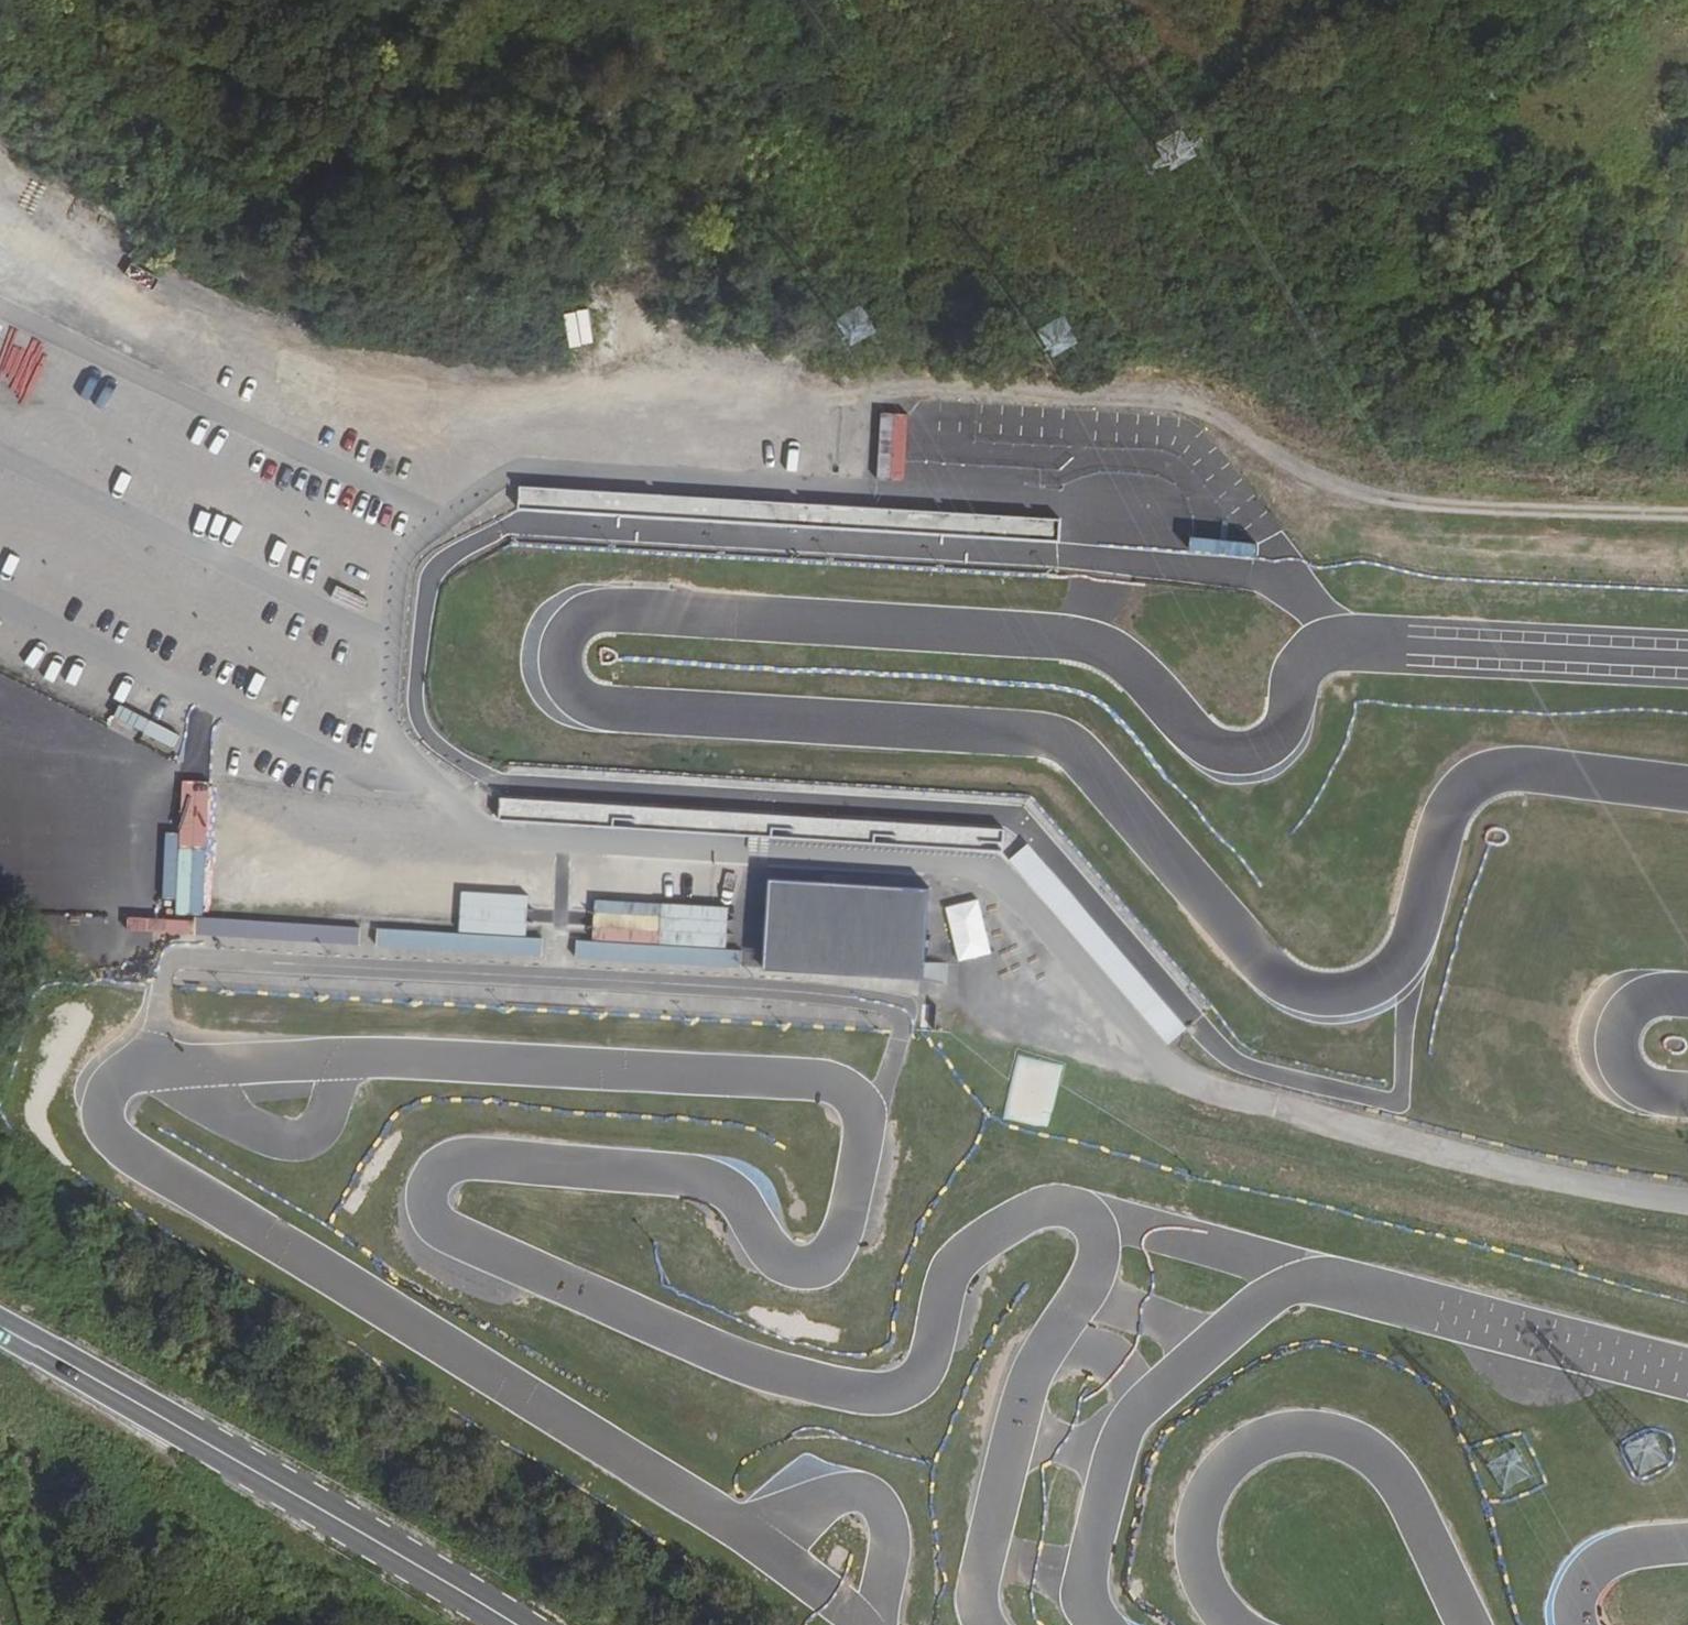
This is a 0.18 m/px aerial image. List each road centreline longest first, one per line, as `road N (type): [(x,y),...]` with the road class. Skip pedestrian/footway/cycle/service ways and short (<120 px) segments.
road 1 (primary): [(507,1624),(44,1356)]

